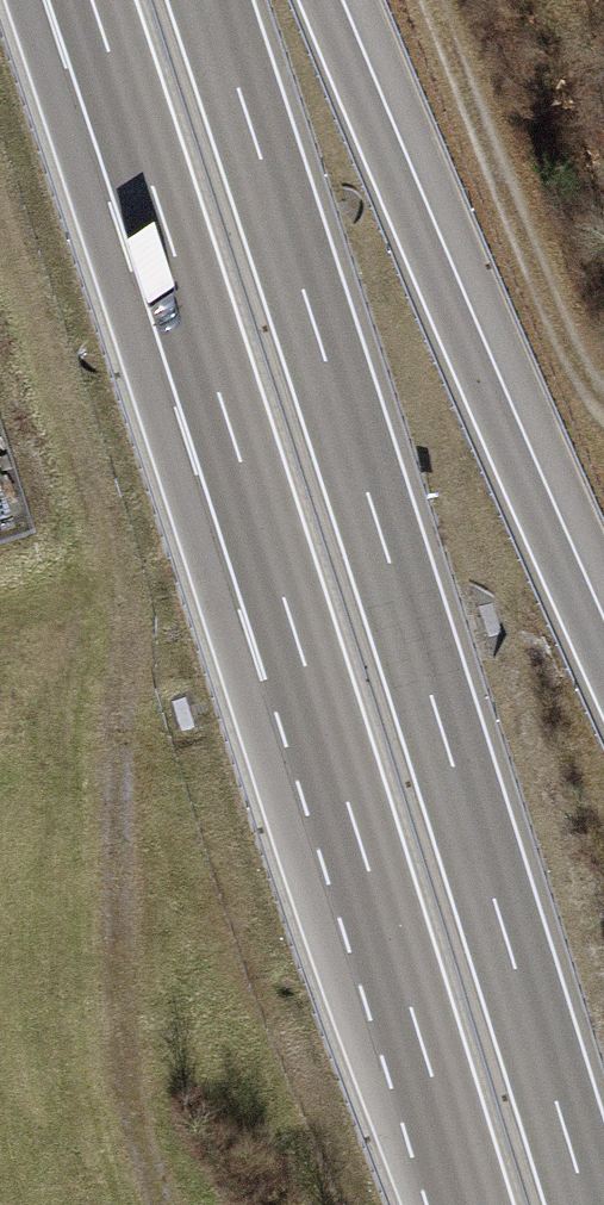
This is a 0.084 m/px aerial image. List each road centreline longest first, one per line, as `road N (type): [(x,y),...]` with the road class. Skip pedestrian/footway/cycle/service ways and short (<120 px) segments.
road 1 (trunk): [(91,0),(471,1204)]
road 2 (trunk): [(587,1204),(208,0)]
road 3 (track): [(0,215),(129,609),(125,1087),(160,1204)]
road 4 (trunk): [(603,668),(320,0)]
road 5 (track): [(431,0),(576,361)]

